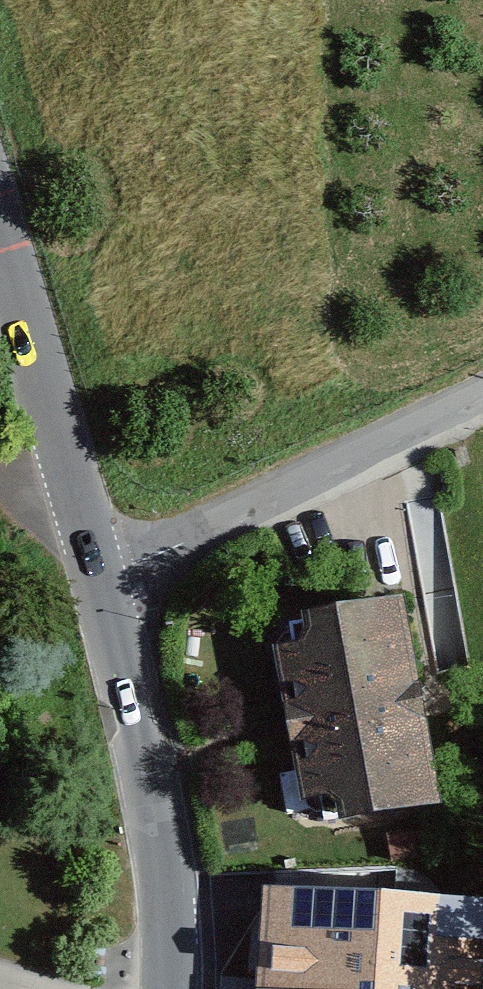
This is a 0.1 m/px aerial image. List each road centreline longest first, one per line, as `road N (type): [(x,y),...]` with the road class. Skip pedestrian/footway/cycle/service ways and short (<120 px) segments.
road 1 (unclassified): [(482,400),(277,502),(100,577)]
road 2 (unclassified): [(100,577),(156,810),(172,920),(171,988)]
road 3 (unclassified): [(0,229),(100,577)]

